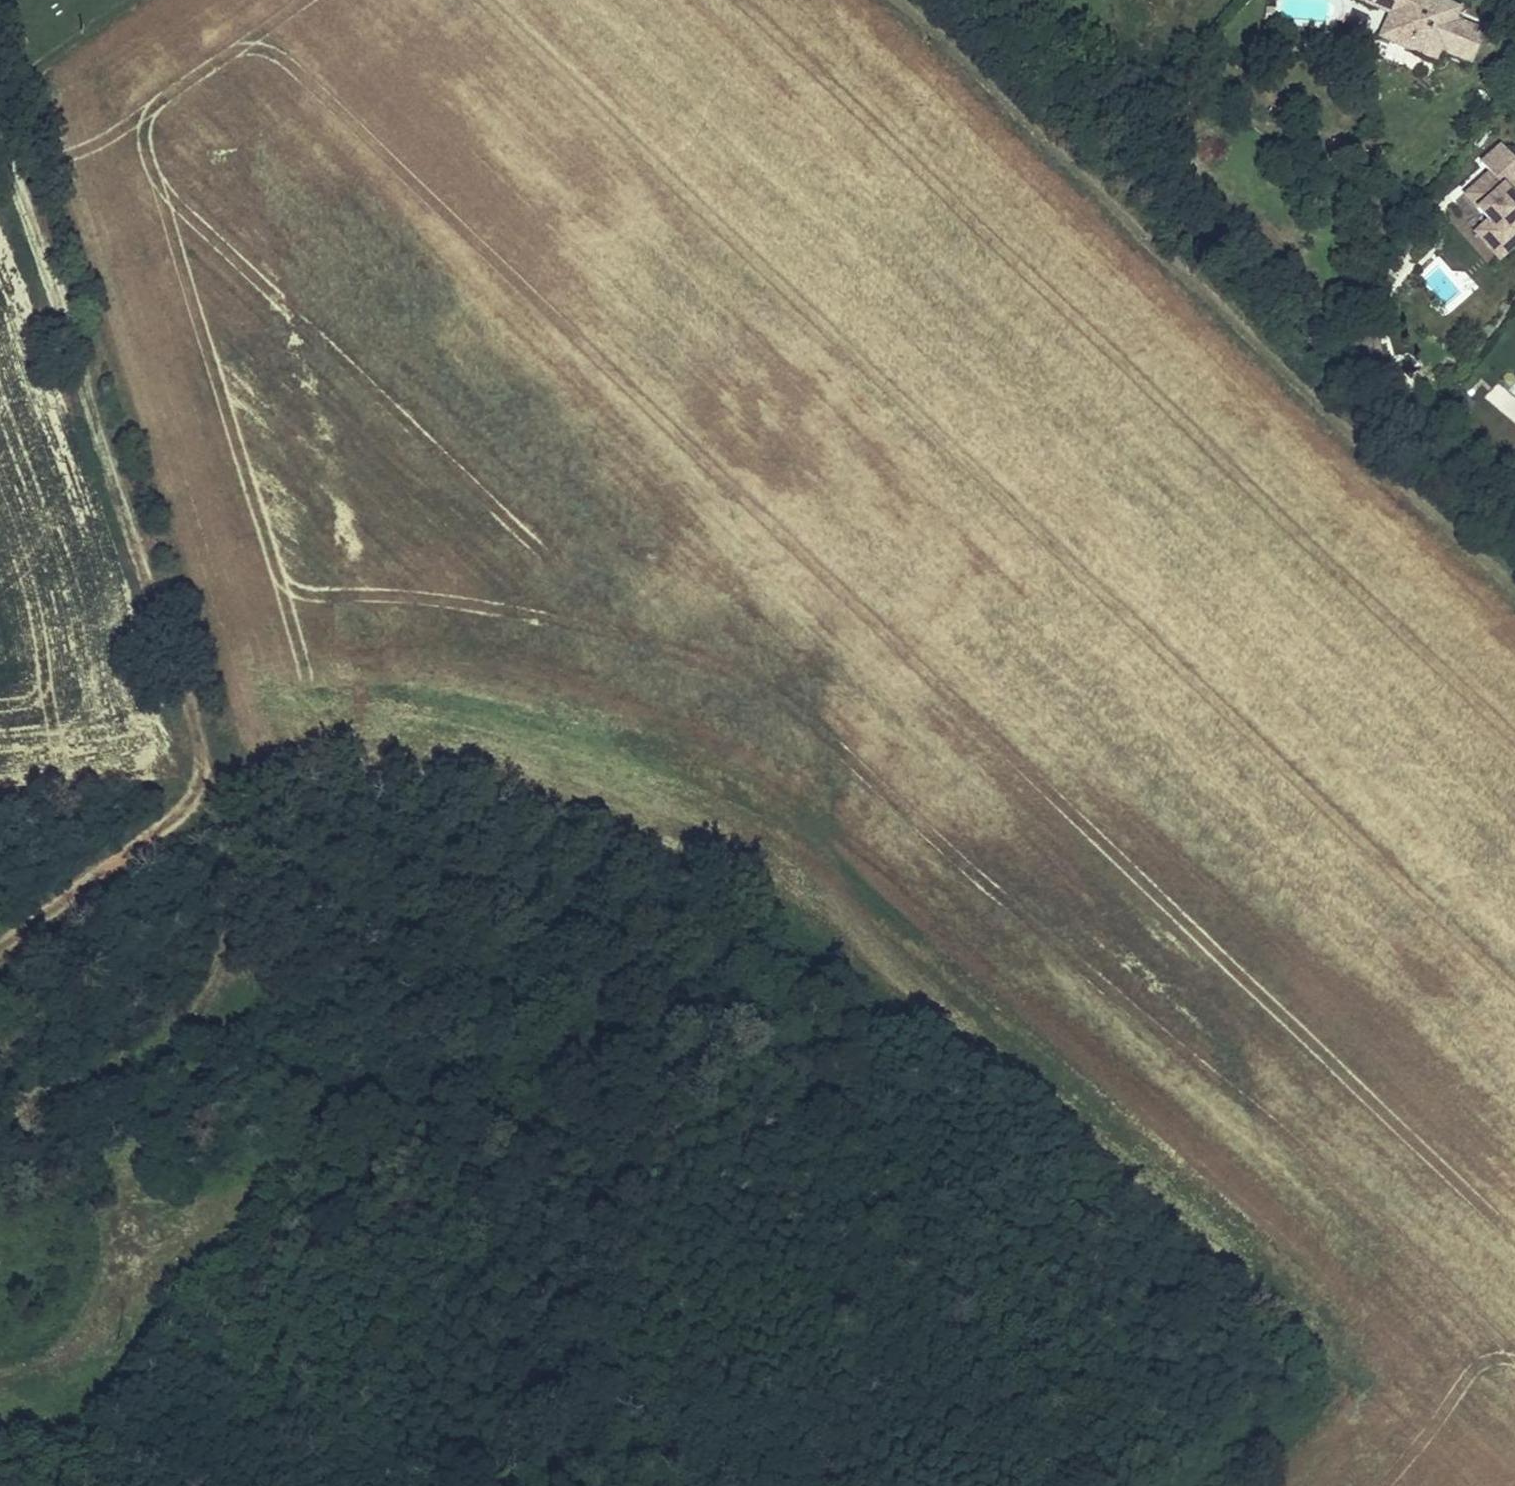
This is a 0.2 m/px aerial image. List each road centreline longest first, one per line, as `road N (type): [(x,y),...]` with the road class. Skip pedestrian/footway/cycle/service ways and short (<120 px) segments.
road 1 (track): [(0,946),(165,824),(197,787),(199,755),(37,232),(0,144)]
road 2 (track): [(0,1118),(144,1052),(197,1010),(223,968),(236,911),(231,855),(199,755)]

